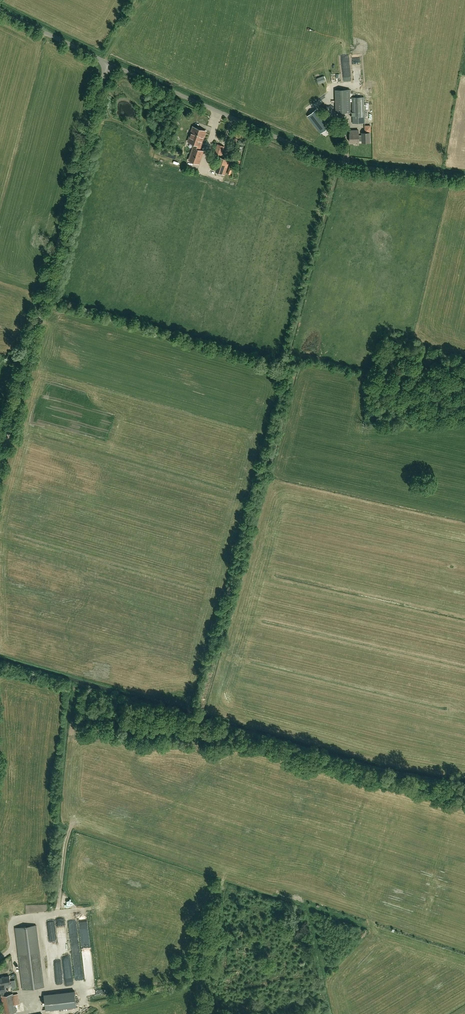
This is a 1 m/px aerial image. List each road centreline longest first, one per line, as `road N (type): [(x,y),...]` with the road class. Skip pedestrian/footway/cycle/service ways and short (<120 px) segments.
road 1 (unclassified): [(0,464),(109,64)]
road 2 (unclassified): [(464,177),(333,162),(109,64)]
road 3 (unclassified): [(0,11),(109,64)]

